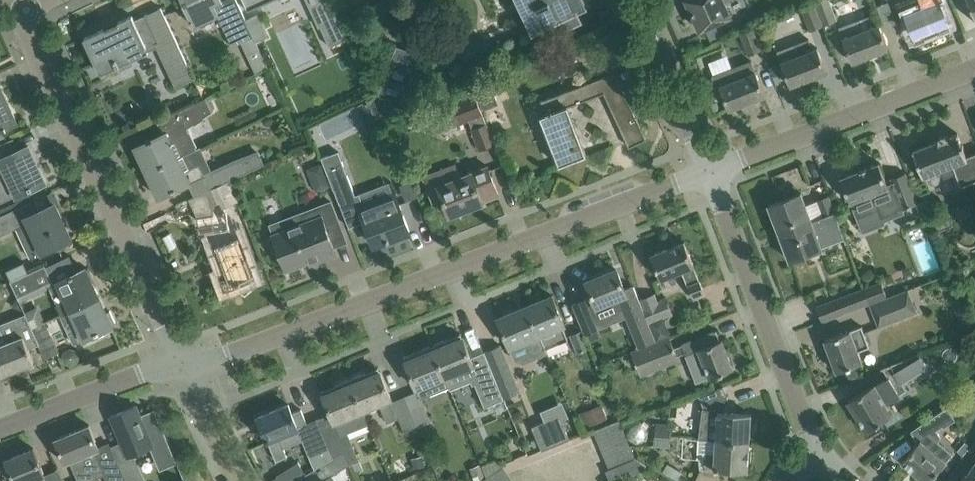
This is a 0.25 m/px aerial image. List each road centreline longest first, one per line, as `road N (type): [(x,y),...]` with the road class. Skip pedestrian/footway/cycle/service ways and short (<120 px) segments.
road 1 (tertiary): [(184,366),(229,357),(709,171)]
road 2 (residential): [(184,366),(21,12)]
road 3 (residential): [(823,455),(709,171)]
road 4 (tertiary): [(709,171),(974,69)]
road 5 (tertiary): [(0,429),(184,366)]
road 6 (residential): [(709,171),(635,0)]
road 7 (residential): [(184,366),(240,480)]

